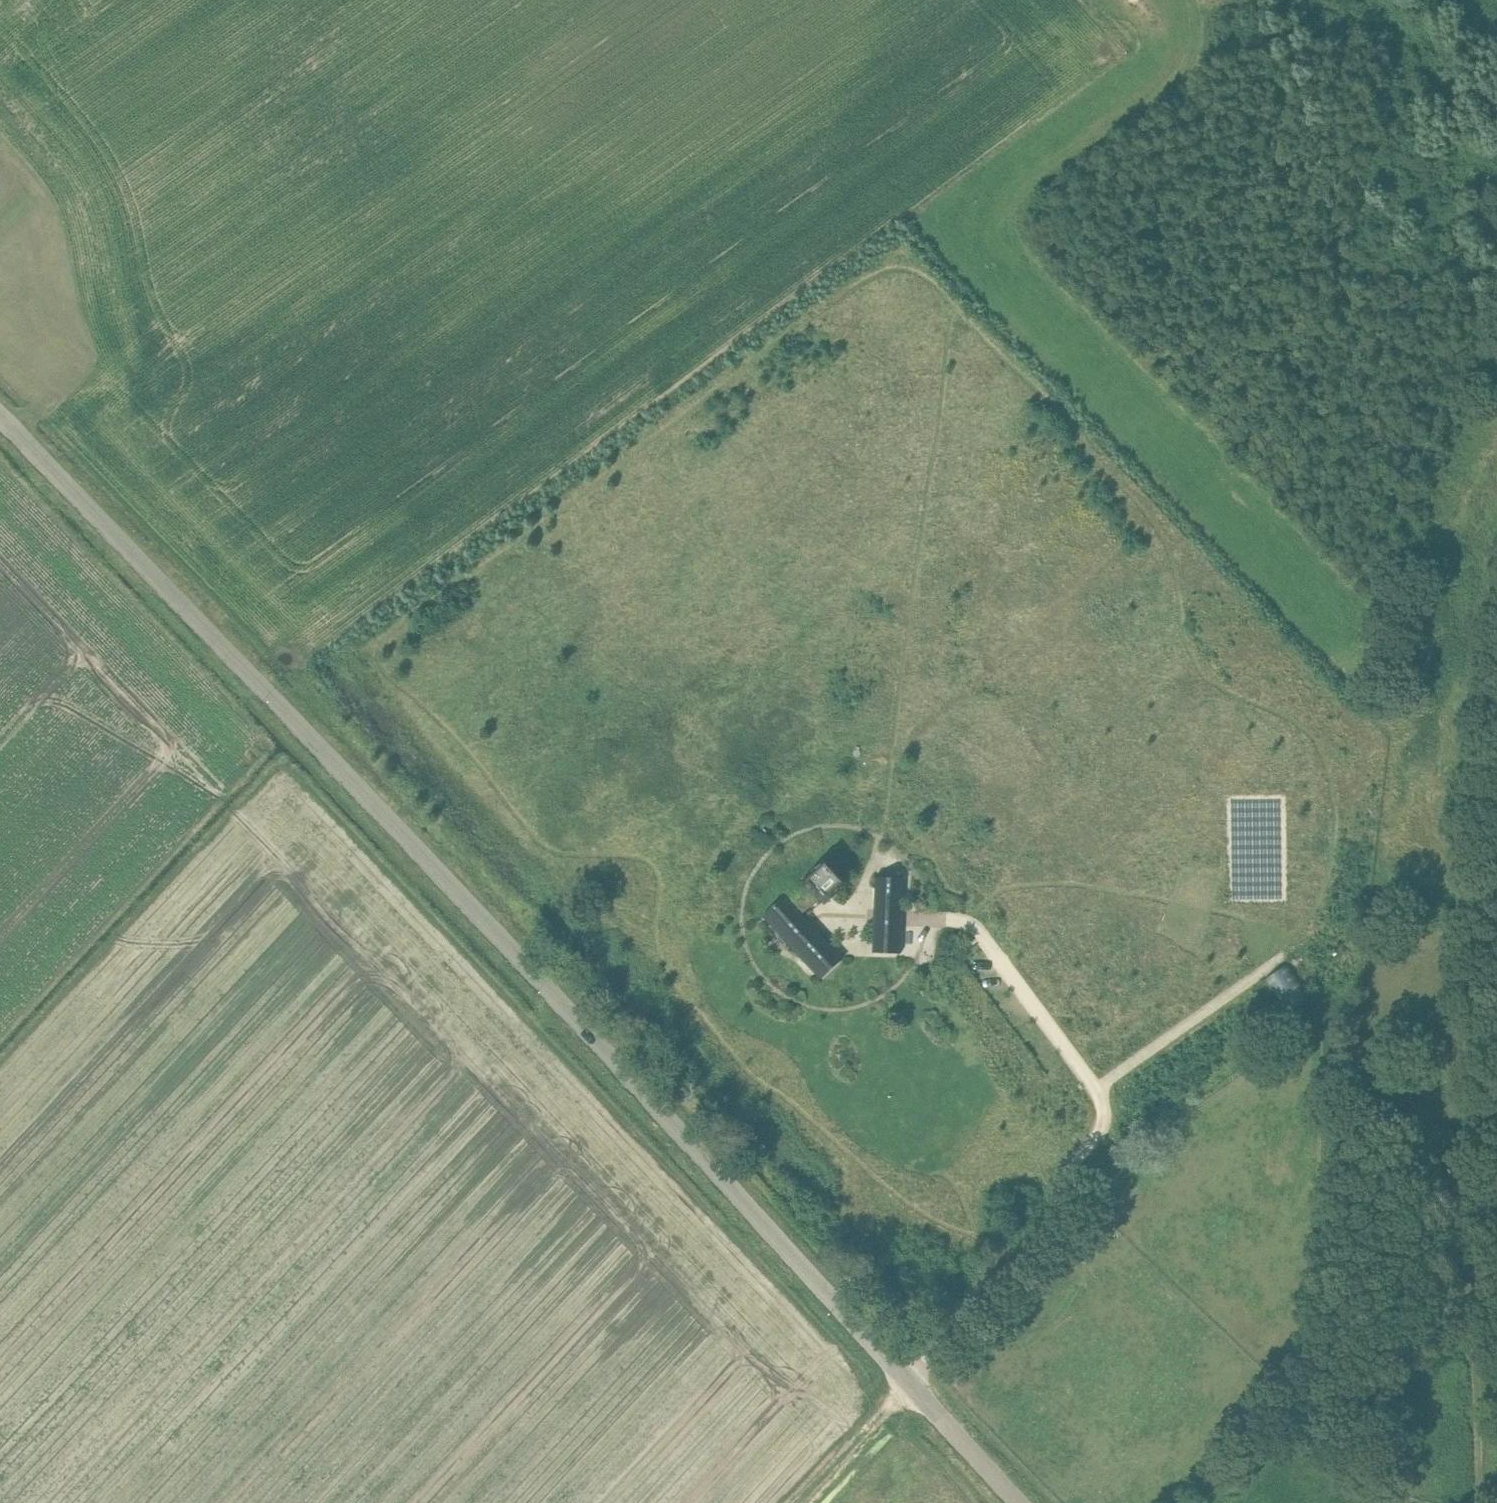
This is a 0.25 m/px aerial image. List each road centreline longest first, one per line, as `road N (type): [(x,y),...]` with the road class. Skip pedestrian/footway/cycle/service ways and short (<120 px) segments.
road 1 (unclassified): [(1021,1502),(0,421)]
road 2 (track): [(1473,1502),(1459,907)]
road 3 (track): [(911,1384),(802,1502)]

